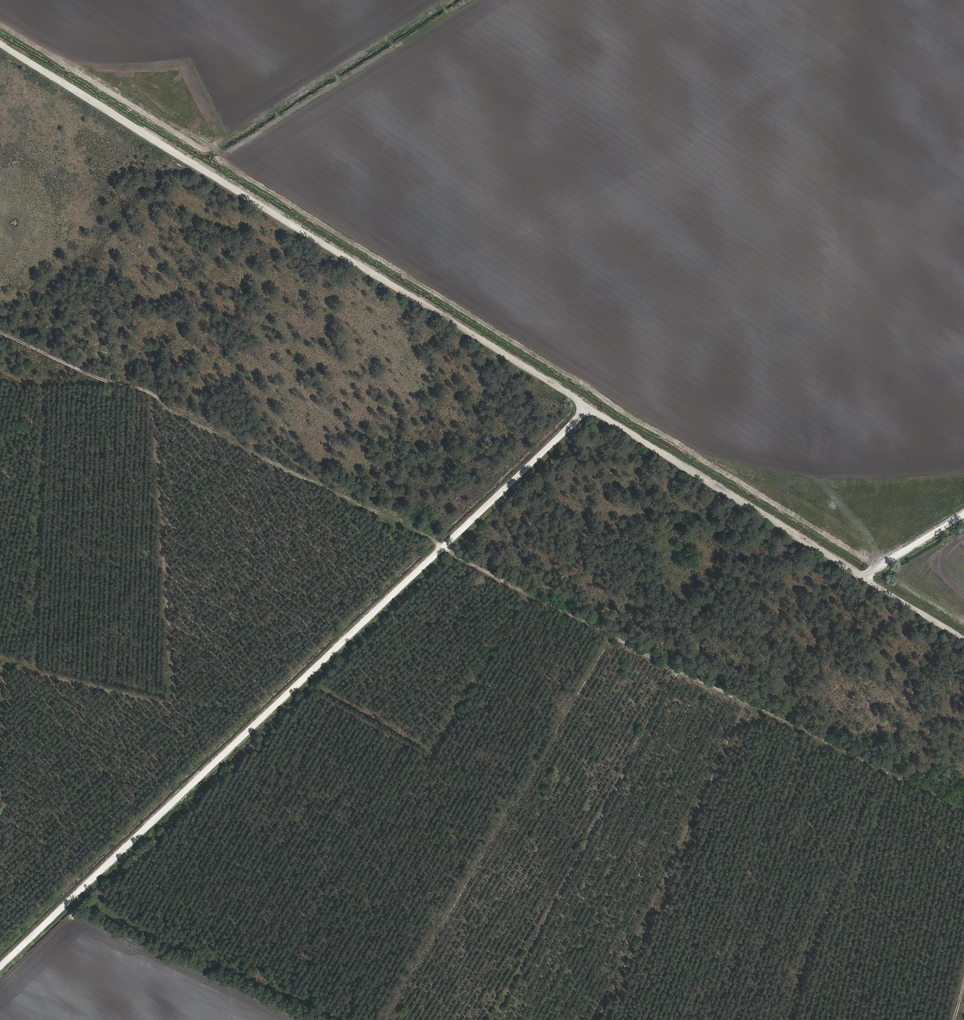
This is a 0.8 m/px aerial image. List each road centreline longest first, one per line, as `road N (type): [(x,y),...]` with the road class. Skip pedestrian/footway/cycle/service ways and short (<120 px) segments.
road 1 (track): [(963,638),(0,46)]
road 2 (track): [(963,809),(0,331)]
road 3 (track): [(0,969),(448,549),(587,407)]
road 4 (track): [(677,669),(495,1019)]

